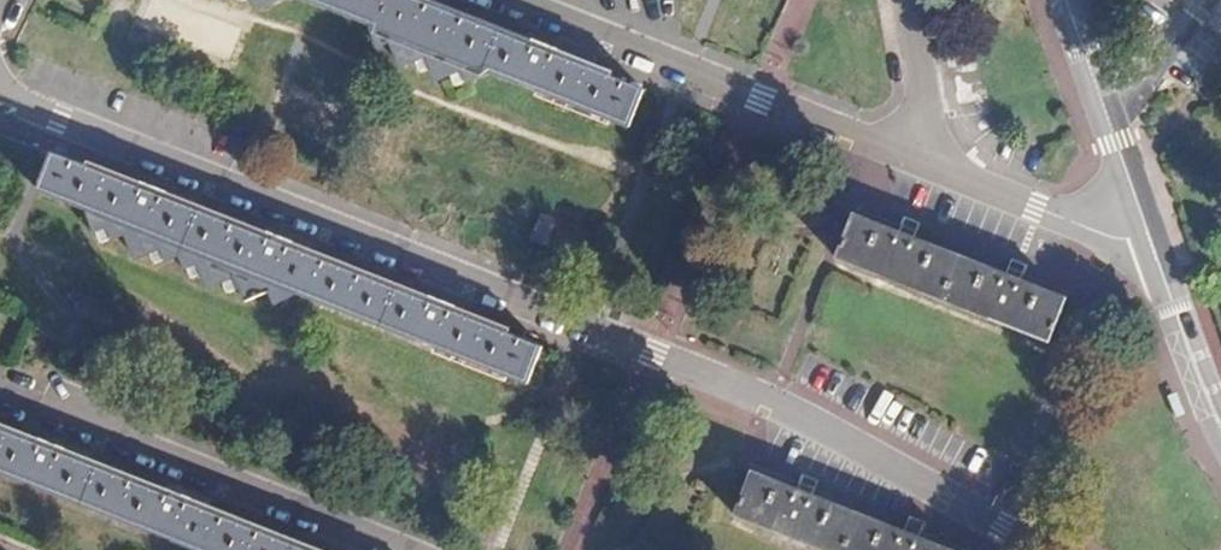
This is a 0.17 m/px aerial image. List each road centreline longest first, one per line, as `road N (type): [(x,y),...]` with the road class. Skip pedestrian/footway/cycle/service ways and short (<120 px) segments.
road 1 (residential): [(0,84),(15,105),(769,405),(1050,549)]
road 2 (residential): [(946,174),(502,0)]
road 3 (residential): [(2,383),(406,549)]
road 4 (tertiary): [(1151,250),(1065,0)]
road 5 (residential): [(1151,250),(946,174)]
road 6 (tertiary): [(1220,430),(1151,250)]
road 7 (residential): [(946,174),(904,0)]

